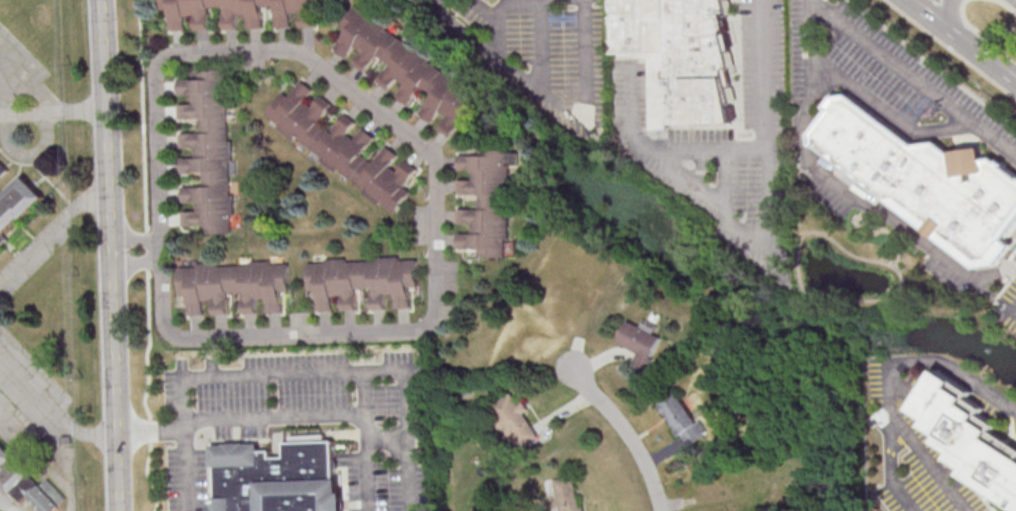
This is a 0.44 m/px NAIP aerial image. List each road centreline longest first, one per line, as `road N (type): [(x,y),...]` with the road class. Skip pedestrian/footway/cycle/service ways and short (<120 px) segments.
road 1 (residential): [(173,55),(307,56),(431,149),(441,179),(430,327),(178,333),(163,303),(159,162),(159,77),(173,55)]
road 2 (tertiary): [(100,0),(117,510)]
road 3 (residential): [(660,510),(637,443),(575,369)]
road 4 (primary): [(911,0),(1015,80)]

